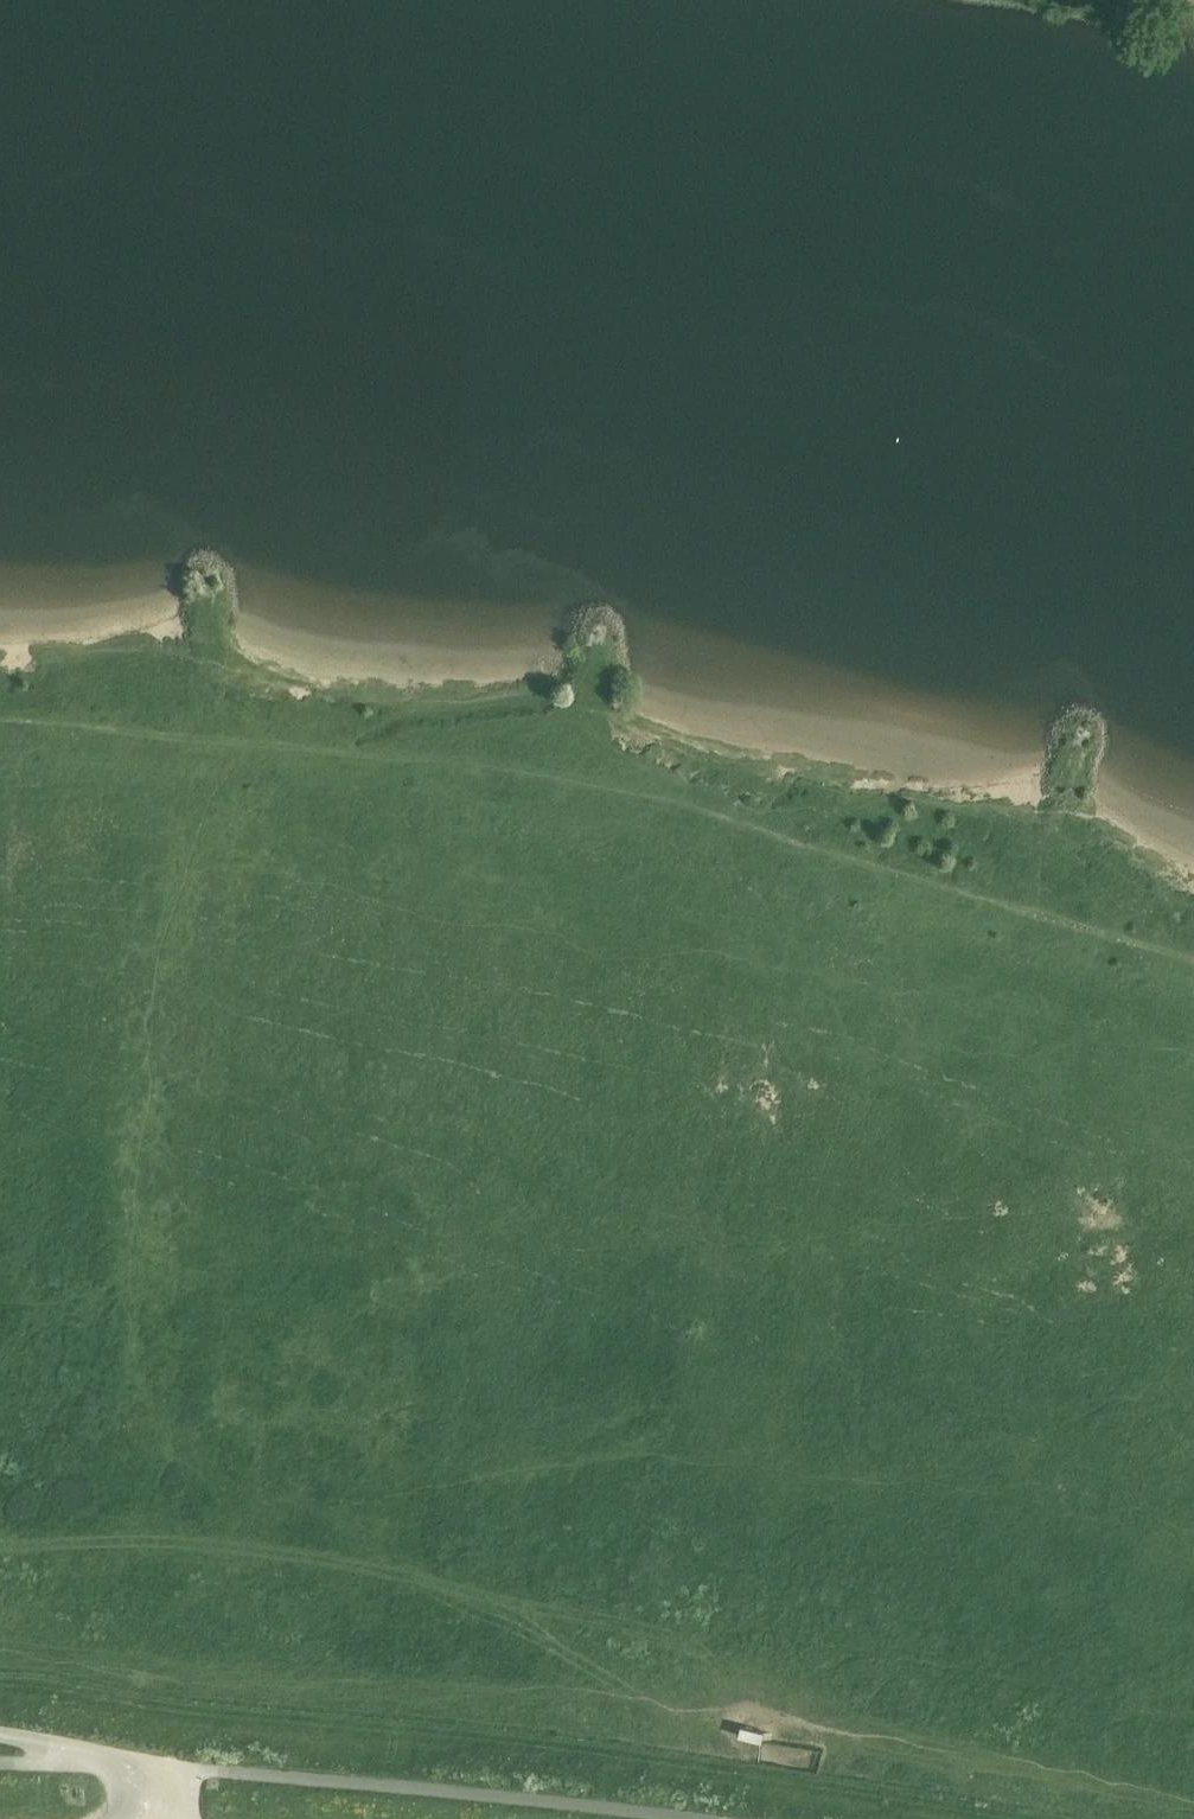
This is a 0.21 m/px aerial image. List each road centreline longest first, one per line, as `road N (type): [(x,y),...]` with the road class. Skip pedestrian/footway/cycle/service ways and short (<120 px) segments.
road 1 (unclassified): [(160,1818),(150,1791),(104,1766),(0,1735)]

